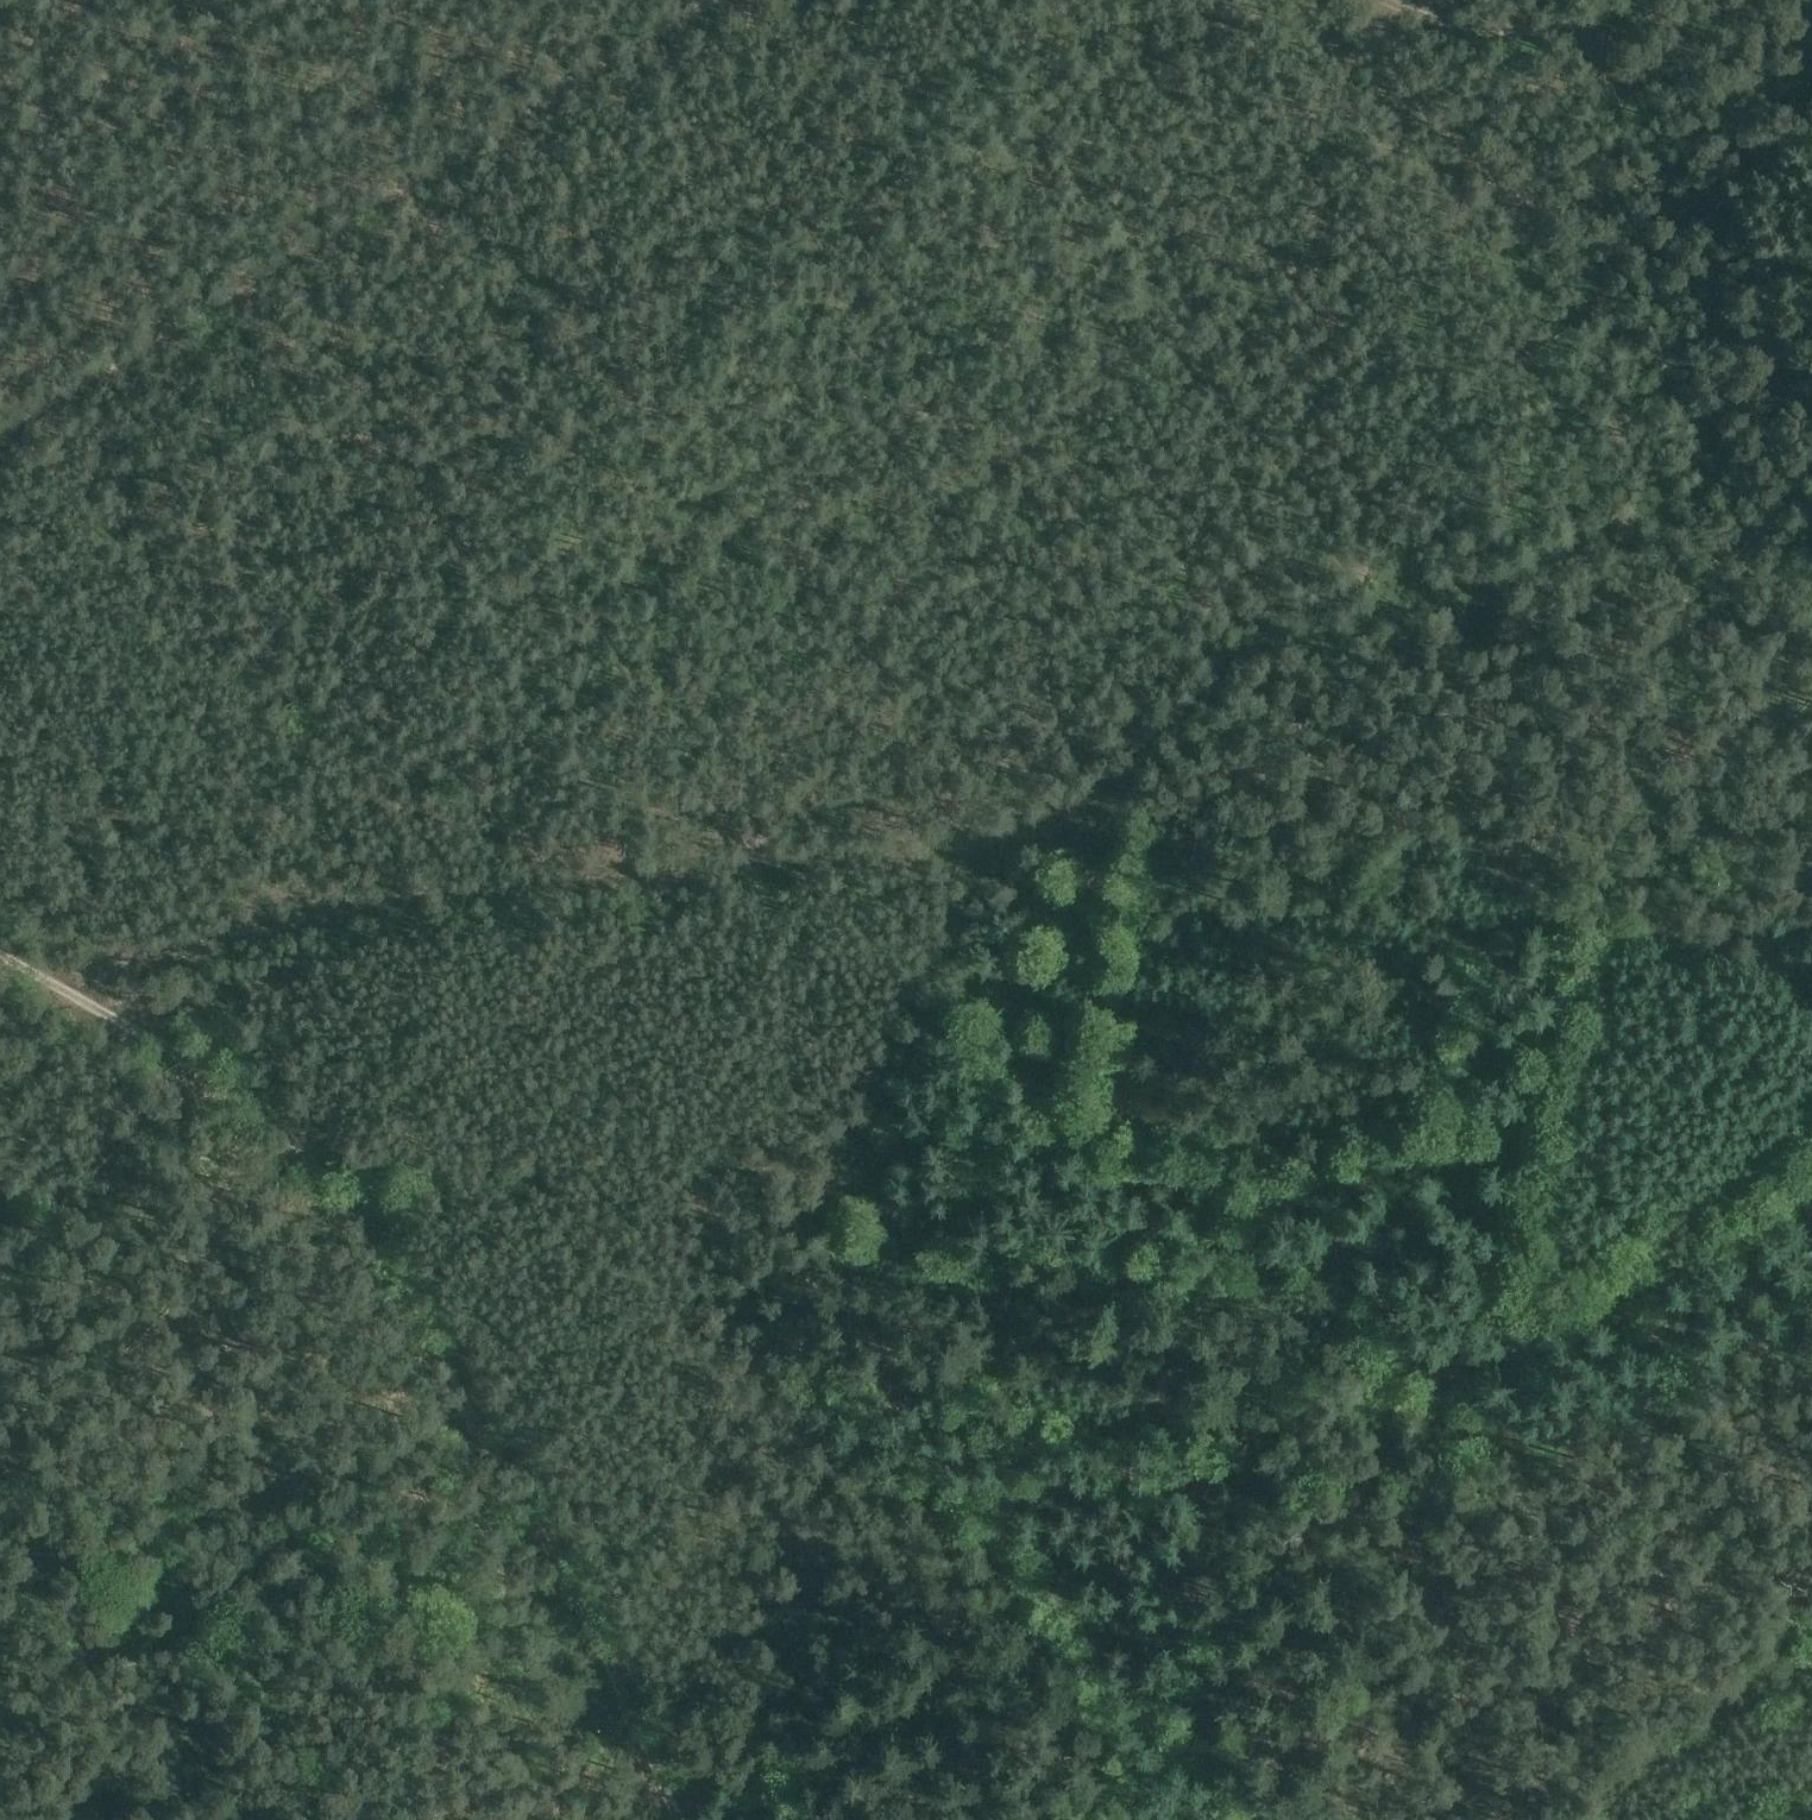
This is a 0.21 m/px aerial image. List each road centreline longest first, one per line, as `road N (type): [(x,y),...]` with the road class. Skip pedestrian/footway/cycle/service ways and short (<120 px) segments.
road 1 (track): [(0,953),(233,1089),(321,1176),(548,1546),(679,1819)]
road 2 (track): [(0,428),(704,0)]
road 3 (track): [(1387,0),(1465,25),(1529,29),(1583,21),(1635,0)]

